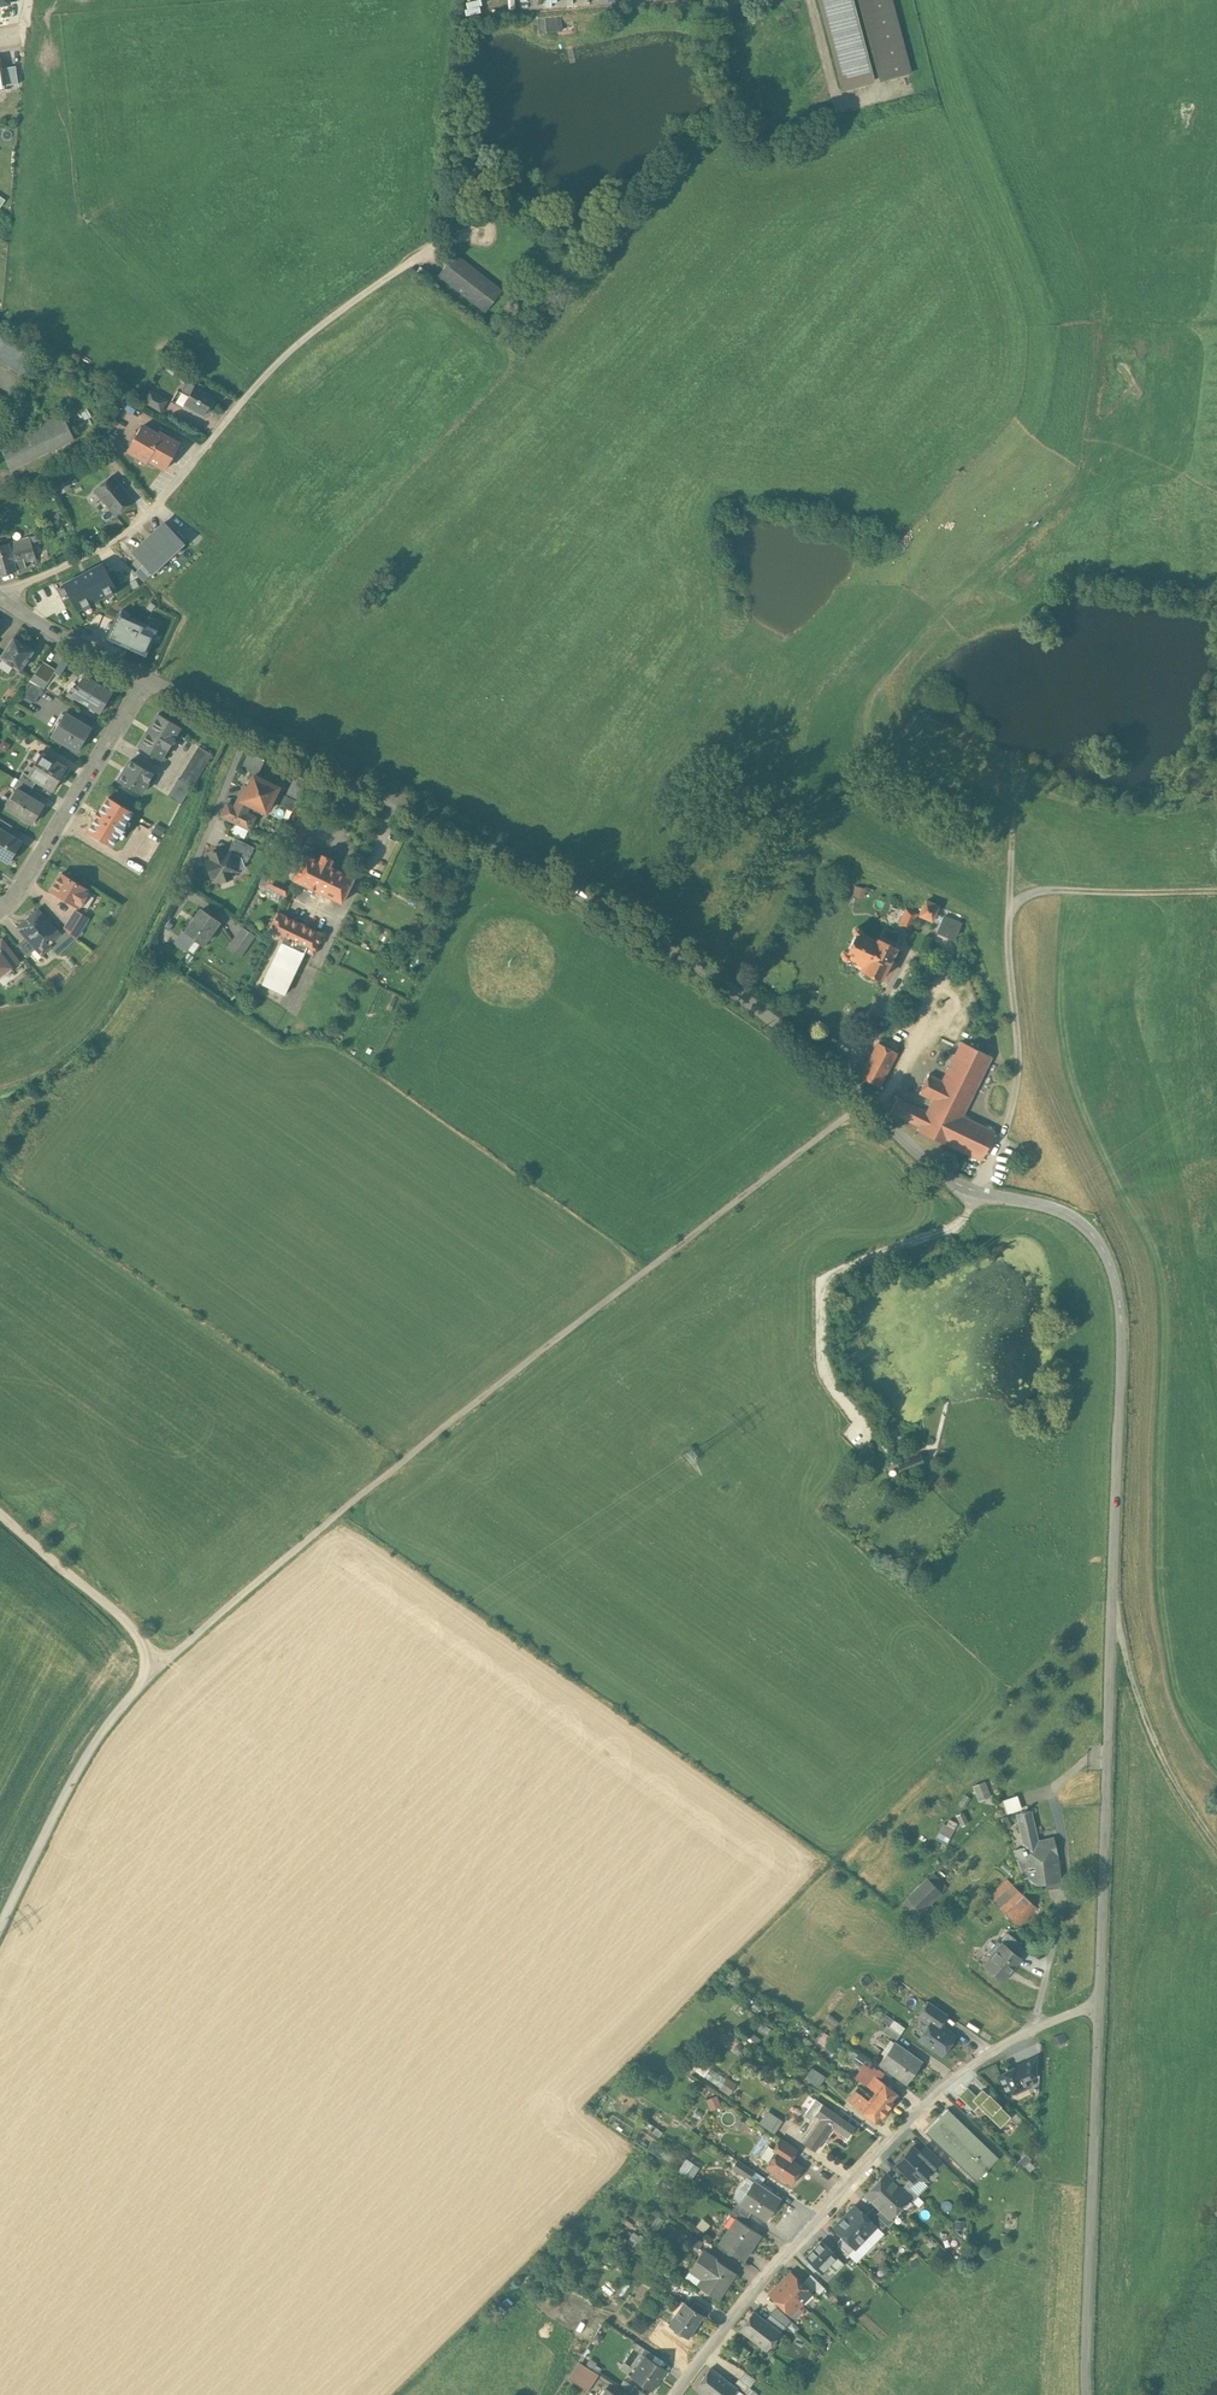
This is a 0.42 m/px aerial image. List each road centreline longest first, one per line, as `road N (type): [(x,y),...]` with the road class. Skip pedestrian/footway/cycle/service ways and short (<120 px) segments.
road 1 (unclassified): [(151,673),(459,825),(633,925),(816,1050),(952,1182),(1054,1208),(1091,1234),(1116,1286),(1120,1318),(1099,2005)]
road 2 (track): [(0,1930),(104,1729),(162,1666),(477,1400),(865,1099)]
road 3 (residential): [(475,228),(348,306),(275,363),(173,486),(131,520),(0,585)]
road 4 (residential): [(1099,2005),(1026,2029),(940,2088),(763,2280),(676,2394)]
road 5 (unclassified): [(1099,2005),(1085,2394)]
road 6 (track): [(1216,891),(1055,893),(1019,906),(1010,940),(1020,1068)]
road 7 (residential): [(0,910),(151,673)]
road 8 (track): [(162,1666),(0,1512)]
road 9 (unclassified): [(0,593),(151,673)]

